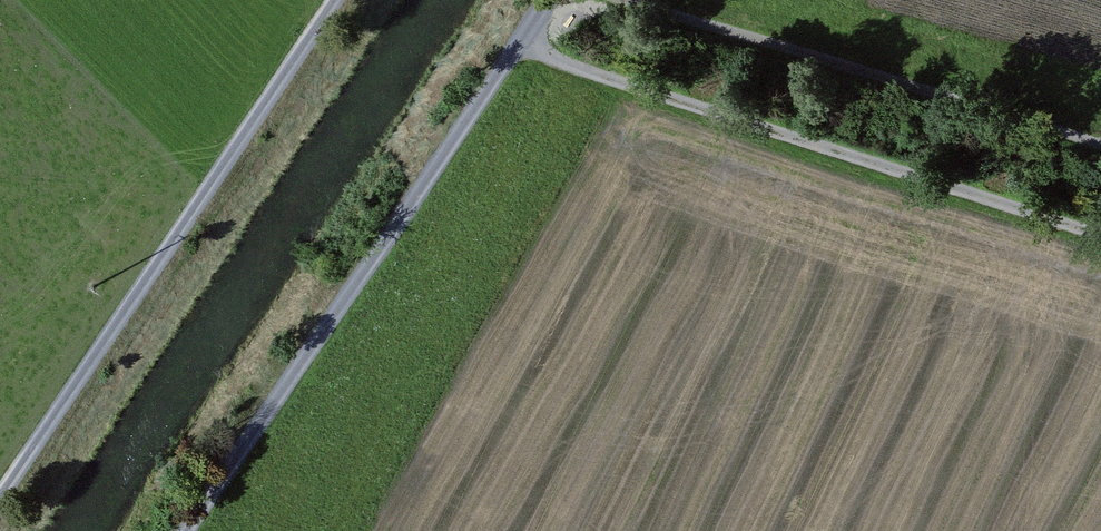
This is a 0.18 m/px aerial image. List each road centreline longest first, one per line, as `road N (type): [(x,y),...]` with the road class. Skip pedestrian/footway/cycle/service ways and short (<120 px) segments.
road 1 (track): [(549,0),(187,530)]
road 2 (track): [(343,0),(0,506)]
road 3 (track): [(1100,226),(517,46)]
road 4 (track): [(1100,148),(615,0)]

